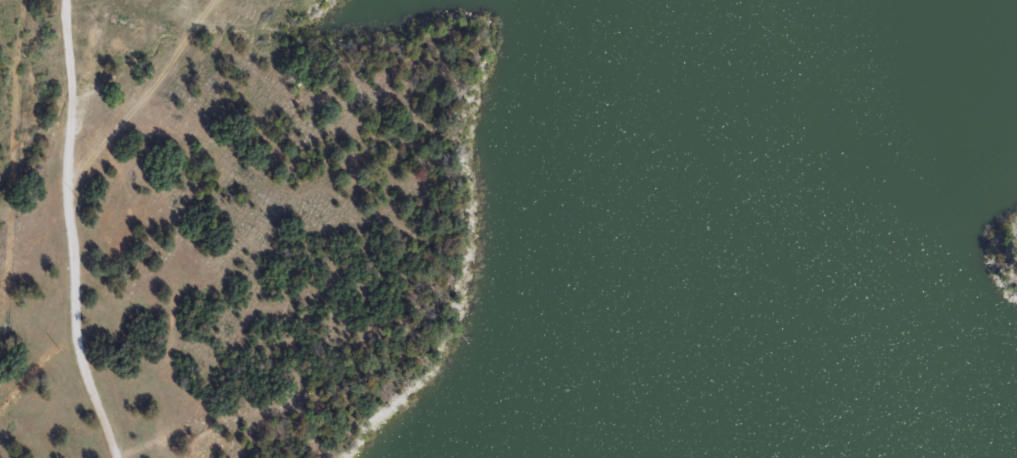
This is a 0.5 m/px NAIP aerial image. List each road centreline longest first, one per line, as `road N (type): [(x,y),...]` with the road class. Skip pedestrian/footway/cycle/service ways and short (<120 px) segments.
road 1 (residential): [(64,0),(75,335),(115,457)]
road 2 (track): [(20,0),(0,303)]
road 3 (track): [(212,0),(66,184)]

